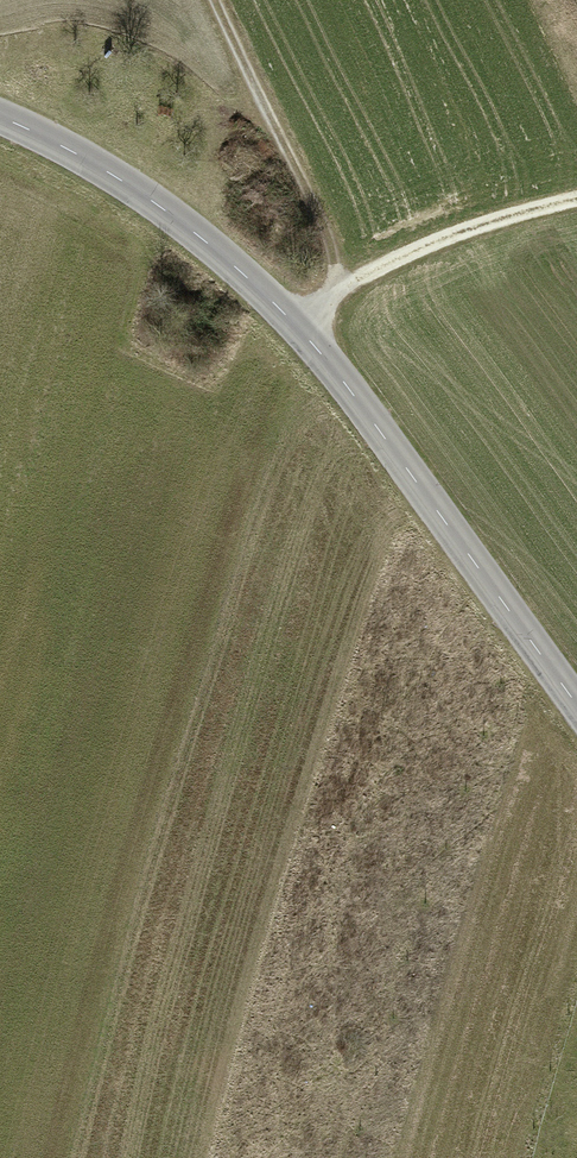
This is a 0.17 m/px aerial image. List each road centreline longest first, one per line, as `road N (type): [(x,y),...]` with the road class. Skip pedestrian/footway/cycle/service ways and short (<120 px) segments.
road 1 (tertiary): [(576,706),(298,326),(215,249),(115,178),(0,124)]
road 2 (track): [(284,313),(222,366),(195,420),(34,954)]
road 3 (track): [(347,284),(214,0)]
road 4 (track): [(298,326),(347,284),(576,201)]

